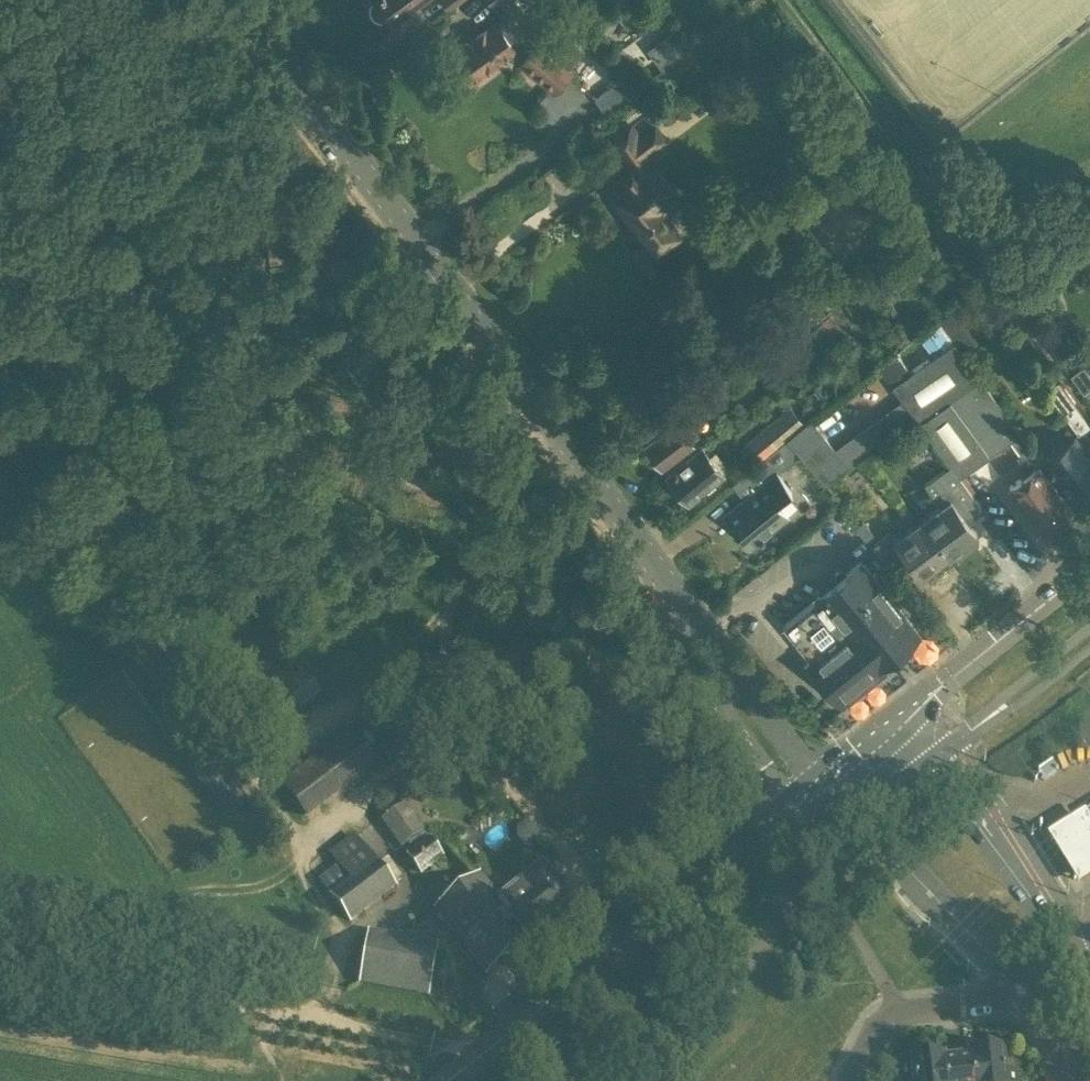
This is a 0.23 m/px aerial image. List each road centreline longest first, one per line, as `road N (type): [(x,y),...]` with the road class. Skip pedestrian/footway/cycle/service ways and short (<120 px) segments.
road 1 (residential): [(674,596),(239,0)]
road 2 (secondary): [(445,1080),(793,806)]
road 3 (track): [(0,966),(397,1034)]
road 4 (residential): [(674,596),(702,674),(793,806)]
road 5 (secondary): [(901,720),(1089,566)]
road 6 (residential): [(817,786),(674,596)]
road 7 (residential): [(850,1080),(875,1028),(890,1016),(1028,994)]
road 8 (tertiary): [(1079,959),(968,804)]
road 9 (tertiary): [(904,861),(1028,994)]

